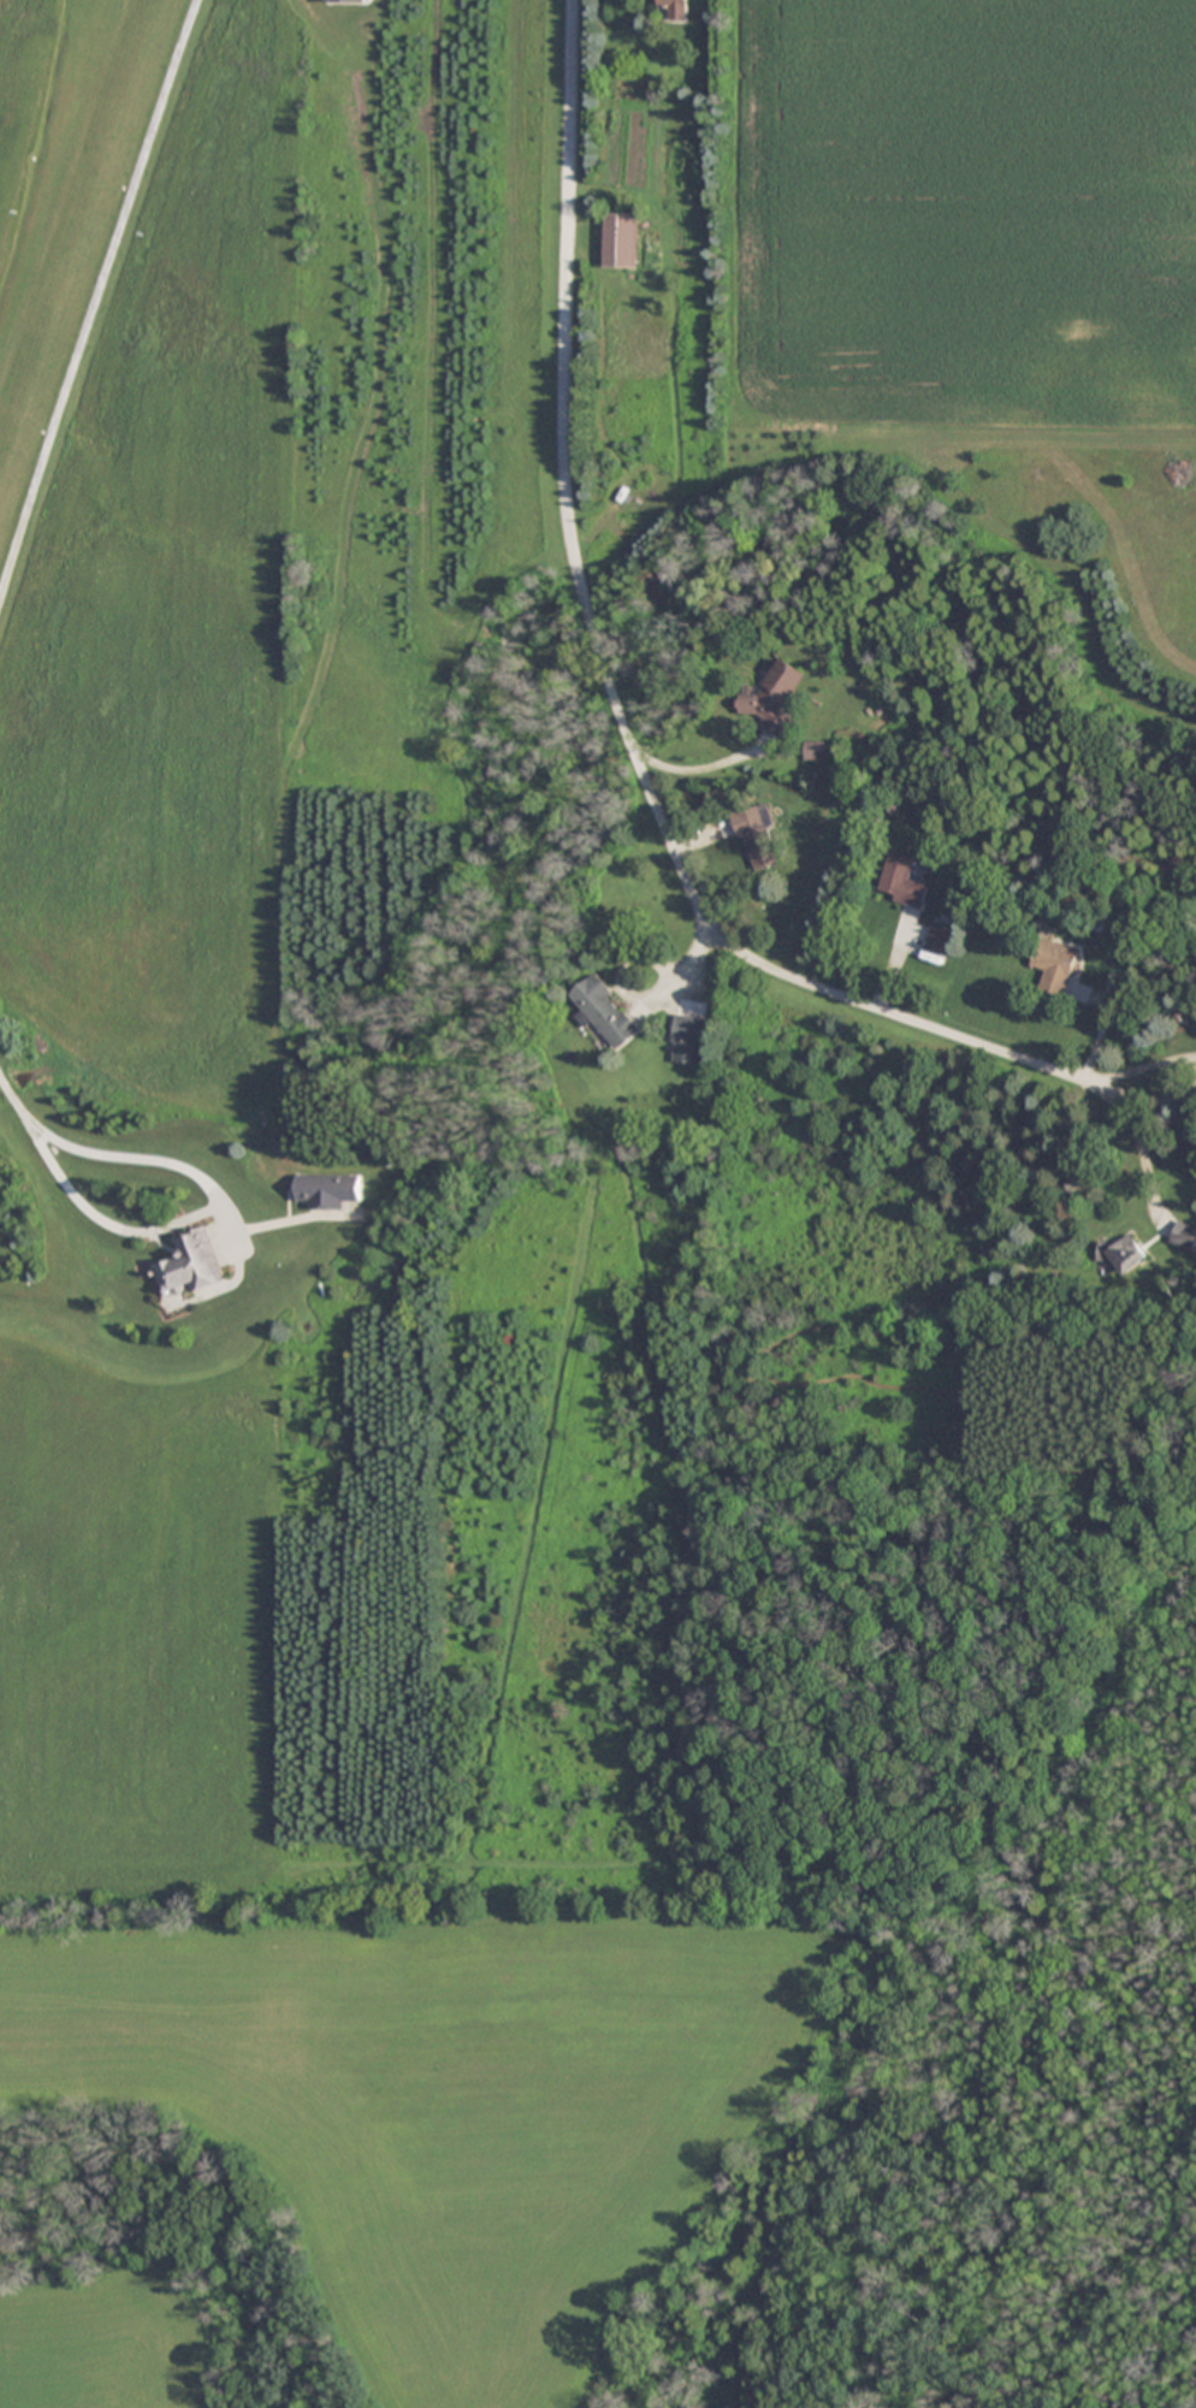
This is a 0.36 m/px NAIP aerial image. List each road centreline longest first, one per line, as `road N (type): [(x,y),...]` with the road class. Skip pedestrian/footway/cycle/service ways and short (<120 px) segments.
road 1 (residential): [(570,0),(562,466),(575,572),(697,901),(747,957),(1090,1078)]

